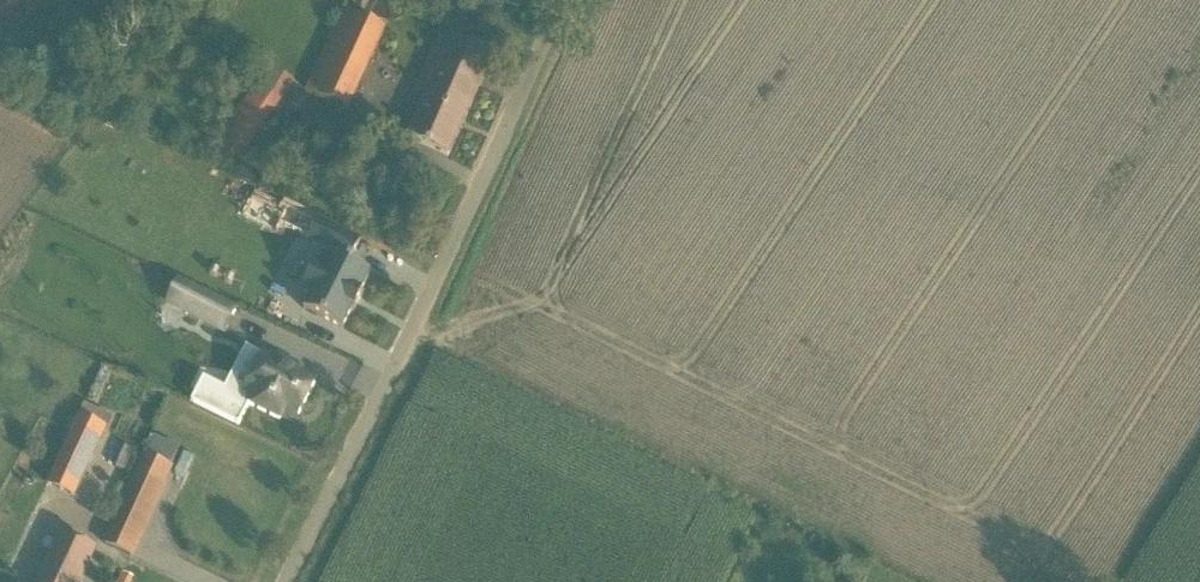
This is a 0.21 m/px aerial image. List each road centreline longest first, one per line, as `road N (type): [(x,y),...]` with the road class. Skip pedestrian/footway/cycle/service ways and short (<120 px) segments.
road 1 (unclassified): [(279,581),(551,0)]

